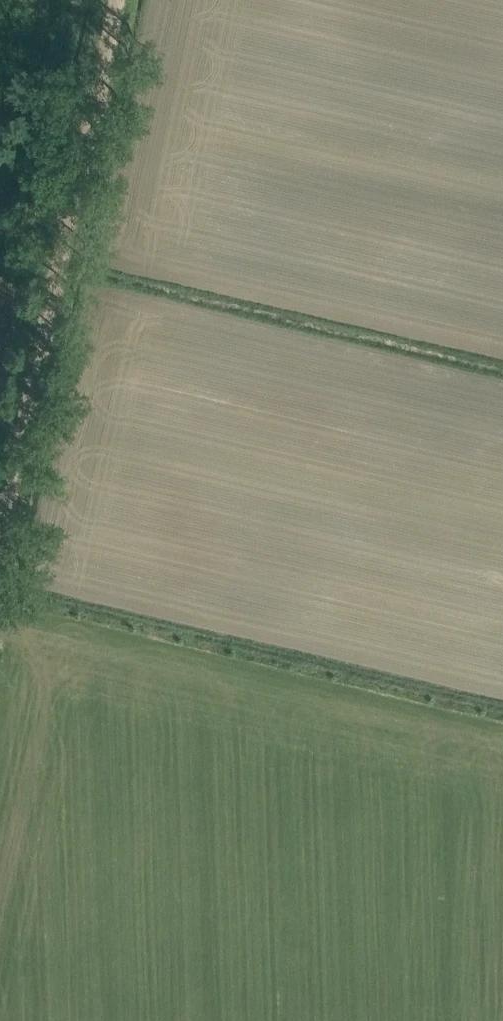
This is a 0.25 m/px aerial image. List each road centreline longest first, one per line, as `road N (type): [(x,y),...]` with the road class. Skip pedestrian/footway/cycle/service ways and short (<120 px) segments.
road 1 (track): [(114,0),(0,555)]

